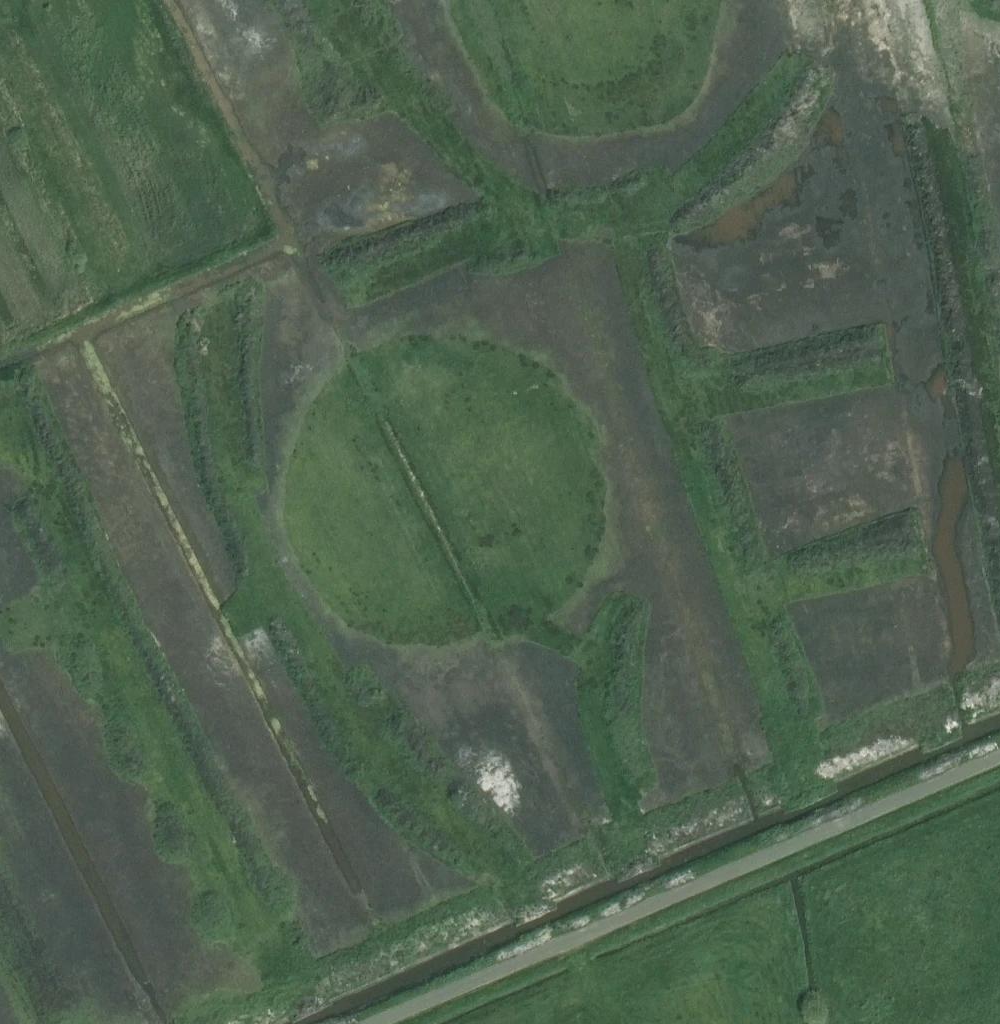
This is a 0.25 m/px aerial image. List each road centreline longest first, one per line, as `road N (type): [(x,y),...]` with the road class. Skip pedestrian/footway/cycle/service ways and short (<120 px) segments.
road 1 (unclassified): [(371,1023),(999,756)]

